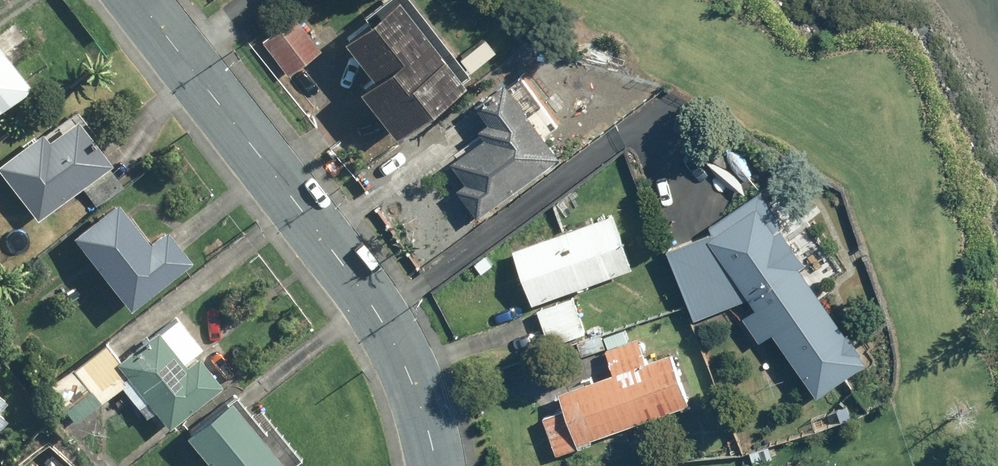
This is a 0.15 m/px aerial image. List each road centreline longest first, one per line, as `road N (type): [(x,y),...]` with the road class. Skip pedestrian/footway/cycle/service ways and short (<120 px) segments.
road 1 (residential): [(437,465),(424,404),(392,332),(147,0)]

